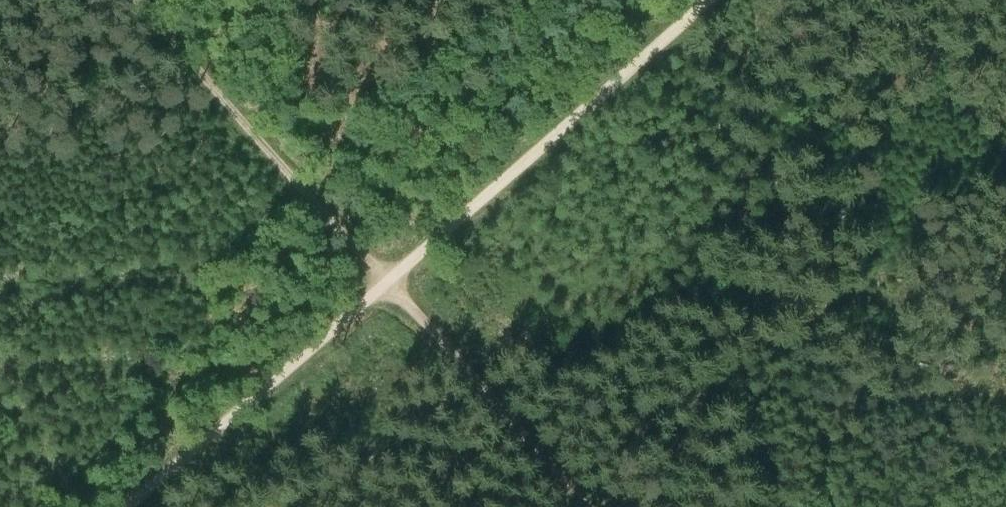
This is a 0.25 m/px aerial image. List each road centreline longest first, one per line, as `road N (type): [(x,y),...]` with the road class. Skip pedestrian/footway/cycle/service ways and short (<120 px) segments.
road 1 (track): [(128,506),(711,0)]
road 2 (track): [(140,0),(586,506)]

